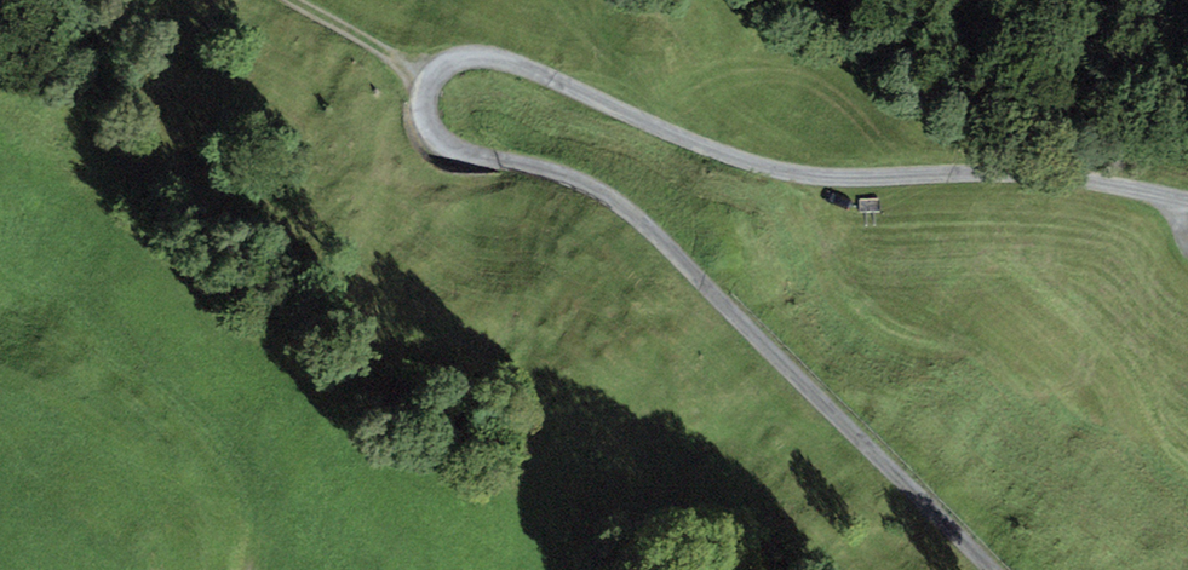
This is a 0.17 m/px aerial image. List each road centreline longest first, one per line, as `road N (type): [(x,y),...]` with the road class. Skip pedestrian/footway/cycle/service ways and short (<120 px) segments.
road 1 (track): [(1187,197),(1092,178),(785,173),(501,62),(442,60),(410,88),(415,117),(576,191),(849,447),(962,569)]
road 2 (track): [(442,60),(323,0)]

